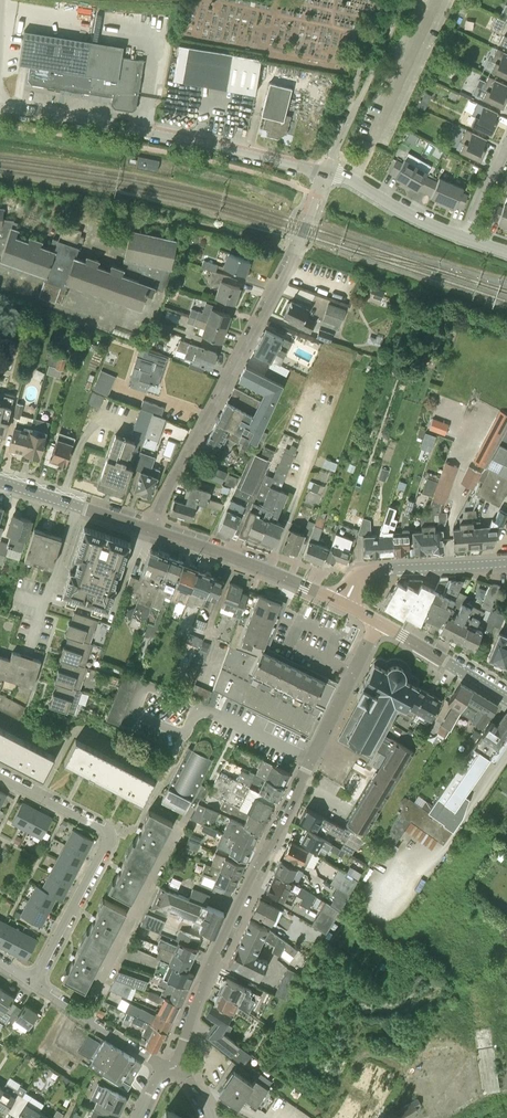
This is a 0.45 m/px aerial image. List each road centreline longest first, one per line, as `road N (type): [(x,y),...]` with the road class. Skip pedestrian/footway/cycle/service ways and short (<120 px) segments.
road 1 (residential): [(184,1066),(192,1008),(377,622)]
road 2 (unclassified): [(154,529),(326,174)]
road 3 (residential): [(326,174),(0,107)]
road 4 (residential): [(35,983),(107,840),(100,829),(0,777)]
road 5 (secondary): [(343,604),(154,529)]
road 6 (residential): [(326,174),(402,0)]
road 7 (tertiary): [(343,604),(369,571),(506,562)]
road 8 (secondary): [(0,481),(154,529)]
road 9 (residential): [(467,239),(326,174)]
road 10 (residential): [(161,1071),(35,983)]
road 11 (secondary): [(506,698),(377,622)]

